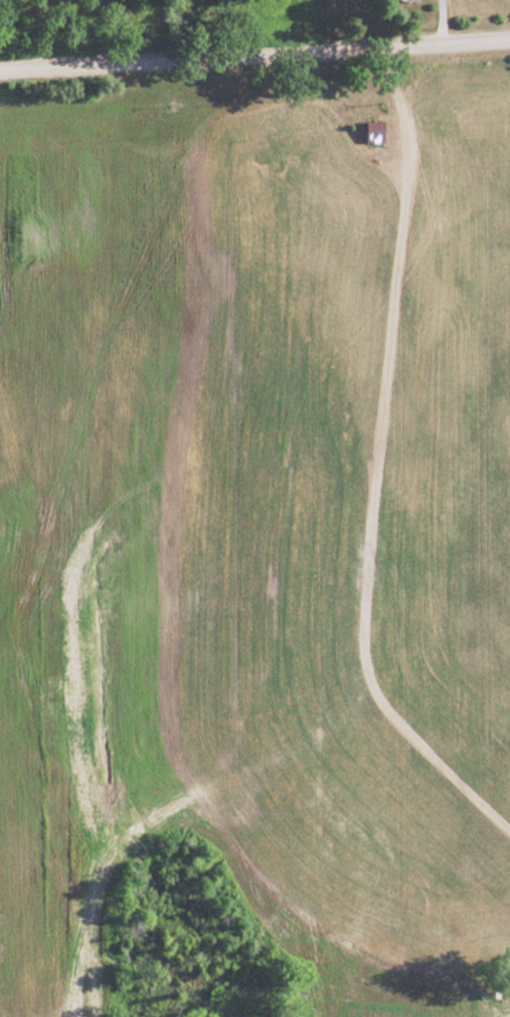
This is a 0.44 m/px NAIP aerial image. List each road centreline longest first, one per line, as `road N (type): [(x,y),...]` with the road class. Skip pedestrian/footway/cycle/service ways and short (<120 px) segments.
road 1 (residential): [(0,64),(509,35)]

